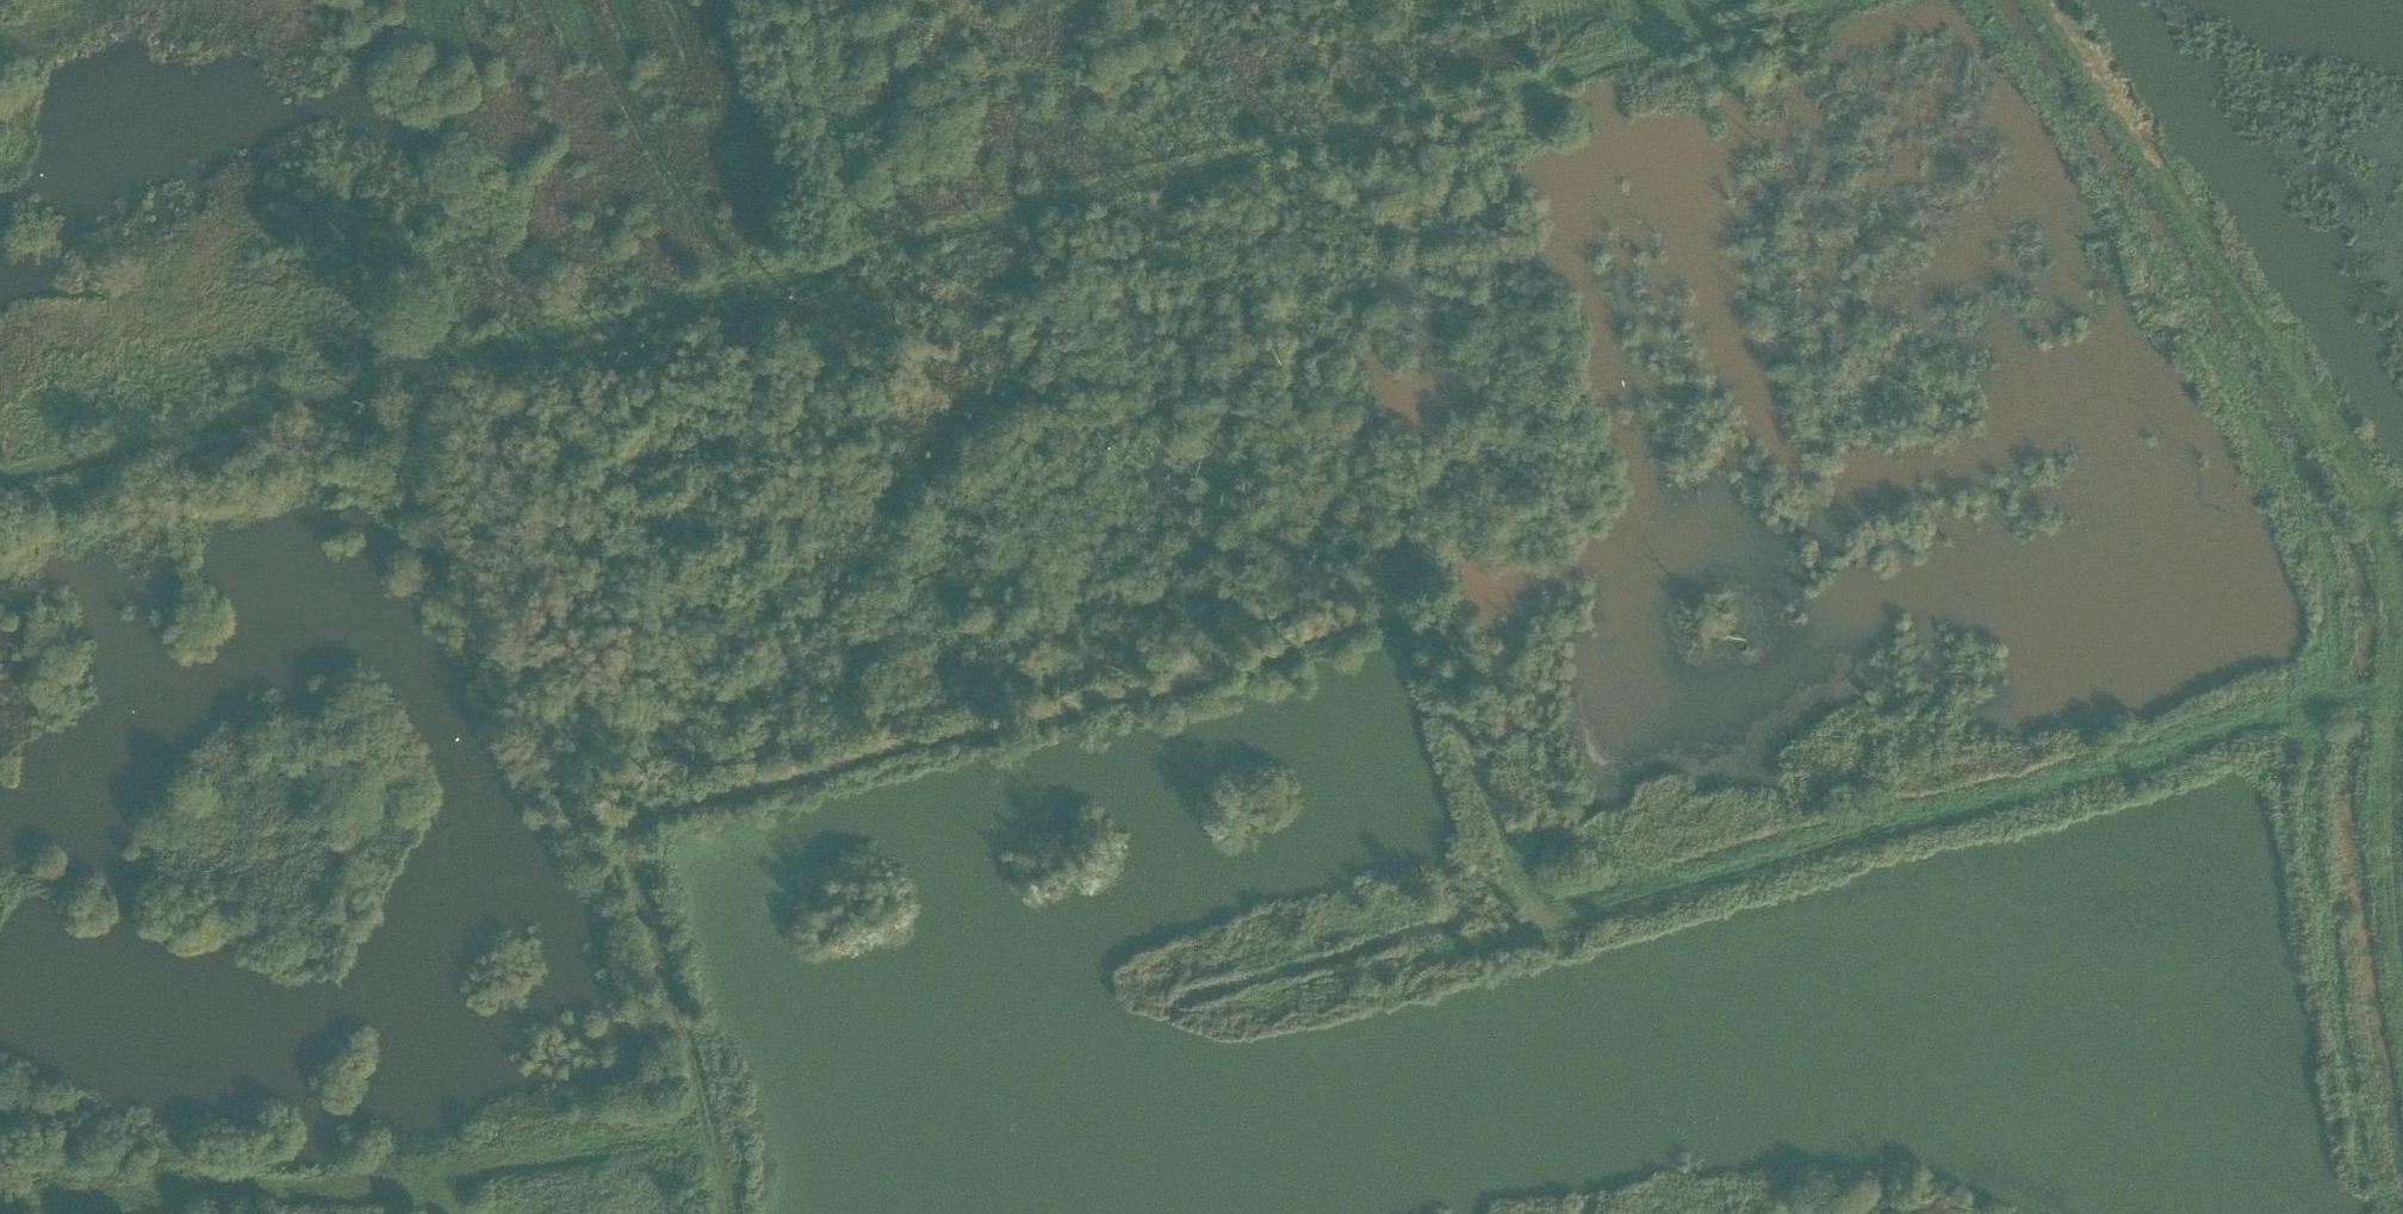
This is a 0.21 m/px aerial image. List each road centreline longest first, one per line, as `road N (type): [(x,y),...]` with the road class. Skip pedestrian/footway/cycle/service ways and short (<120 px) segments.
road 1 (track): [(2041,0),(2375,500),(2393,561),(2401,651),(2386,777),(2391,932),(2402,997)]
road 2 (track): [(1811,0),(1513,83)]

